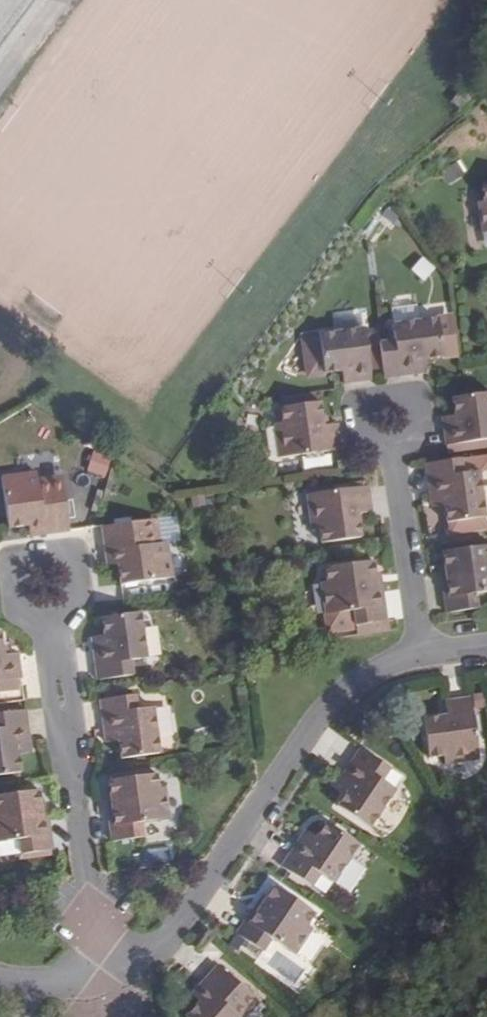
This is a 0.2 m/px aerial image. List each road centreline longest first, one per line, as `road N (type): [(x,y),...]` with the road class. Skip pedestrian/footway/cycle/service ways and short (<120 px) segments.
road 1 (residential): [(415,659),(388,663),(294,740),(154,949),(93,967)]
road 2 (residential): [(40,586),(93,967)]
road 3 (residential): [(381,415),(415,659)]

